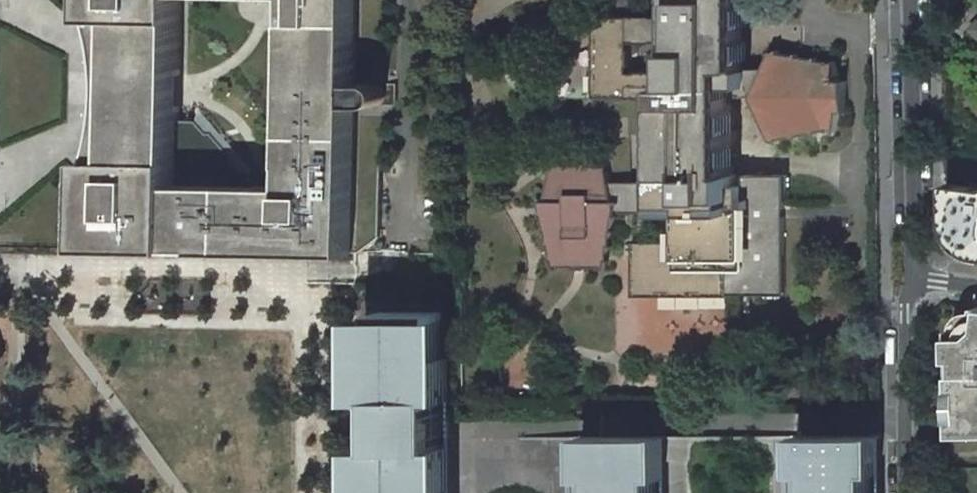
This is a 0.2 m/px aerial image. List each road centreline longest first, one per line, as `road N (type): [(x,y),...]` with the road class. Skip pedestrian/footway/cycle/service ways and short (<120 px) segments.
road 1 (residential): [(913,279),(907,0)]
road 2 (residential): [(909,492),(913,279)]

